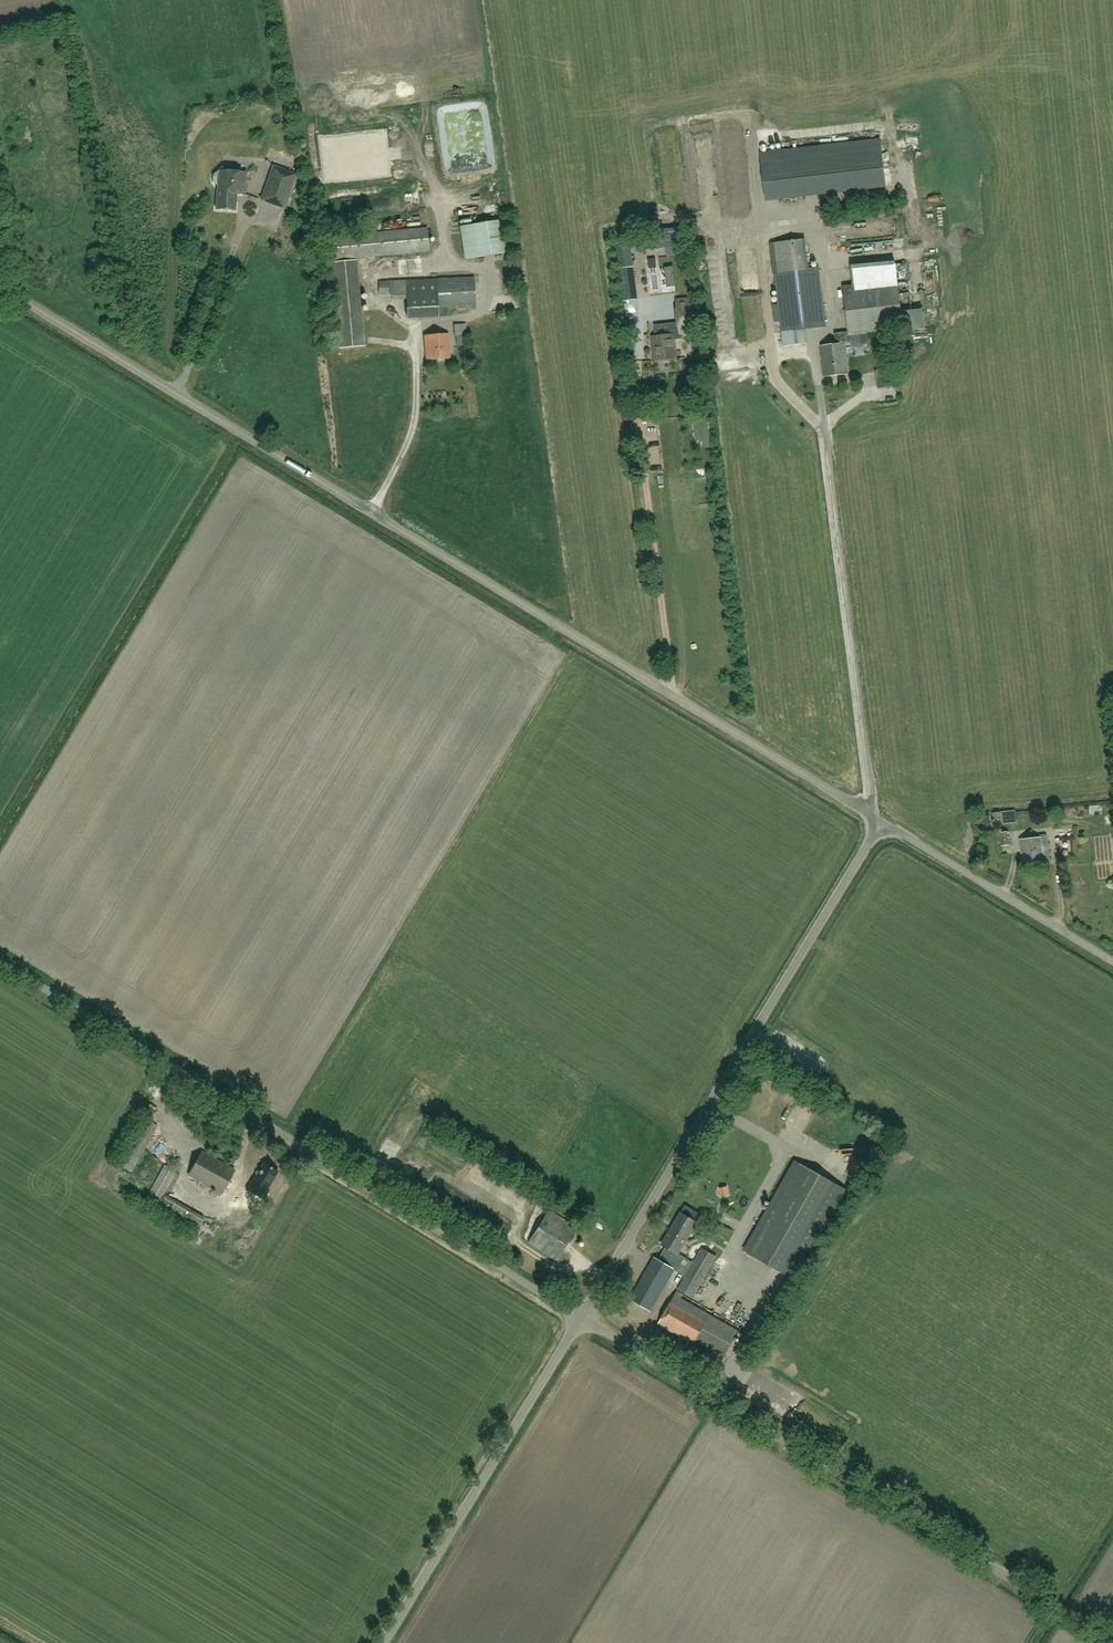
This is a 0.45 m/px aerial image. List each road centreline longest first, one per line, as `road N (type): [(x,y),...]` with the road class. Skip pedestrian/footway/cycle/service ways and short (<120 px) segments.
road 1 (unclassified): [(883,822),(0,286)]
road 2 (unclassified): [(581,1317),(0,963)]
road 3 (unclassified): [(1112,1639),(581,1317)]
road 4 (unclassified): [(581,1317),(883,822)]
road 5 (unclassified): [(383,1642),(581,1317)]
road 6 (unclassified): [(1112,961),(883,822)]

